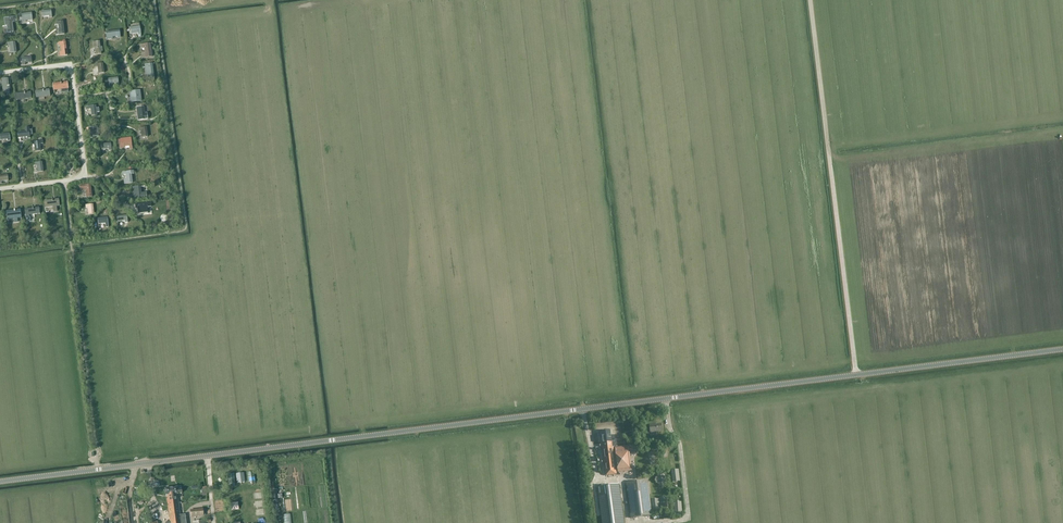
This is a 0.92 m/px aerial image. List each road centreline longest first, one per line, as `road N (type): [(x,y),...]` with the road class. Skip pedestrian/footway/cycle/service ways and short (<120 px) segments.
road 1 (tertiary): [(0,483),(857,375)]
road 2 (unclassified): [(857,375),(810,0)]
road 3 (tertiary): [(857,375),(1062,349)]
road 4 (residential): [(64,180),(85,171),(71,69),(0,73)]

